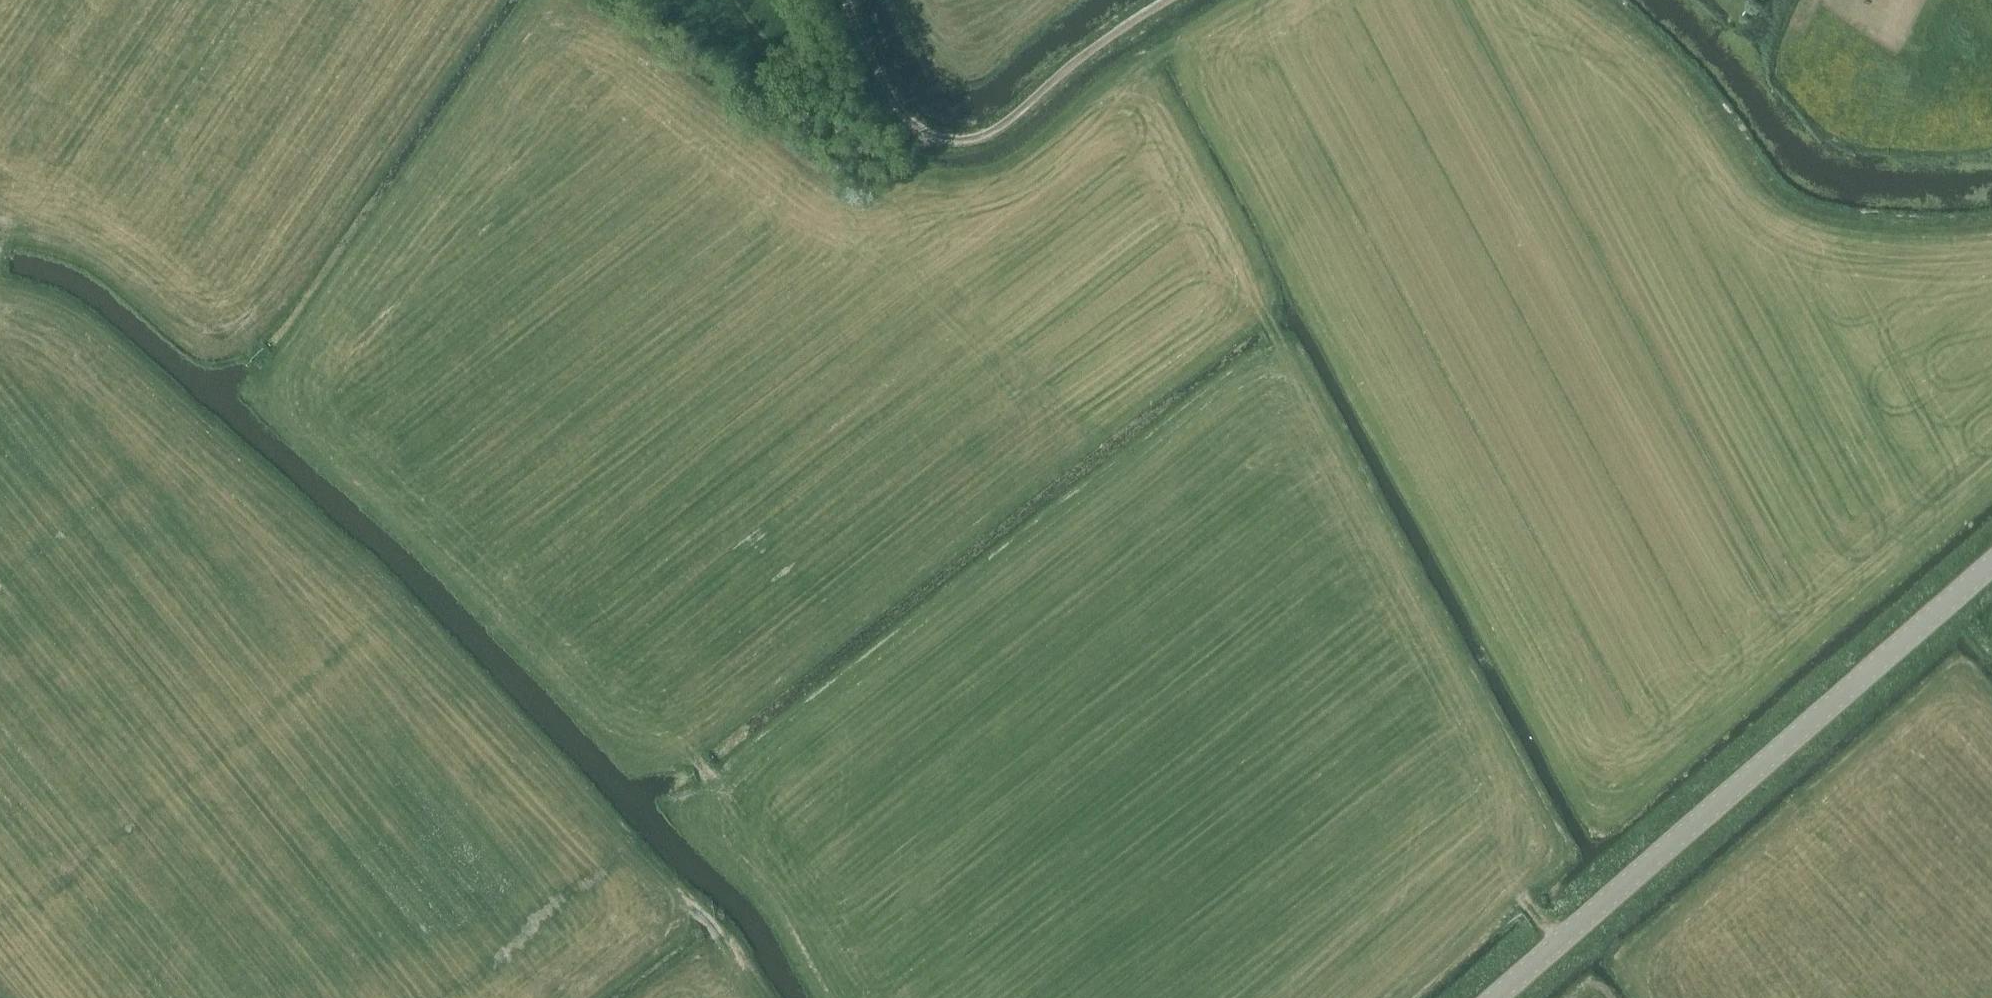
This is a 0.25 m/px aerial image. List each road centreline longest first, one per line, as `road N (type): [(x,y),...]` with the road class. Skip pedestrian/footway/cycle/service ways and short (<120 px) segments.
road 1 (secondary): [(1506,997),(1991,568)]
road 2 (track): [(848,0),(890,111),(946,146),(995,127),(1177,0)]

